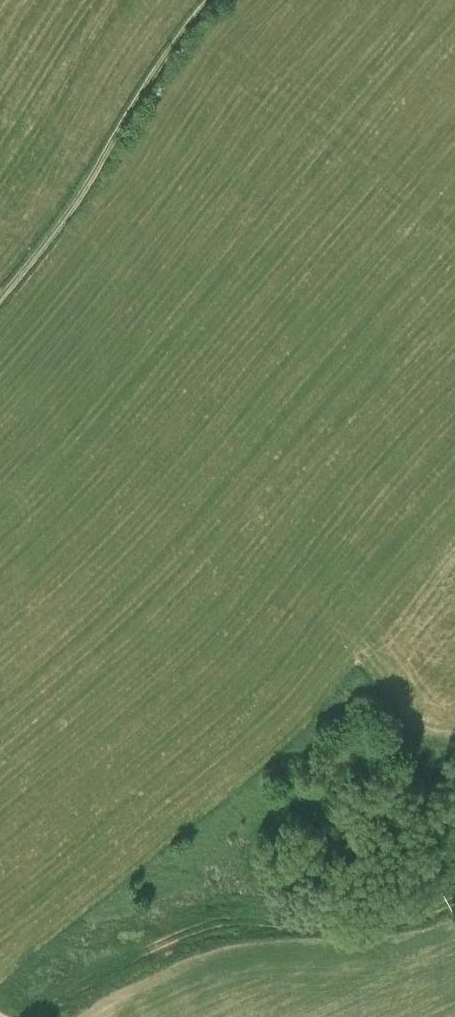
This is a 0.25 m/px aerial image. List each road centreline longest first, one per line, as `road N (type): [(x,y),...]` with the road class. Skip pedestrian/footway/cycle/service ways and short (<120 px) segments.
road 1 (track): [(0,299),(68,216),(140,94),(210,0)]

